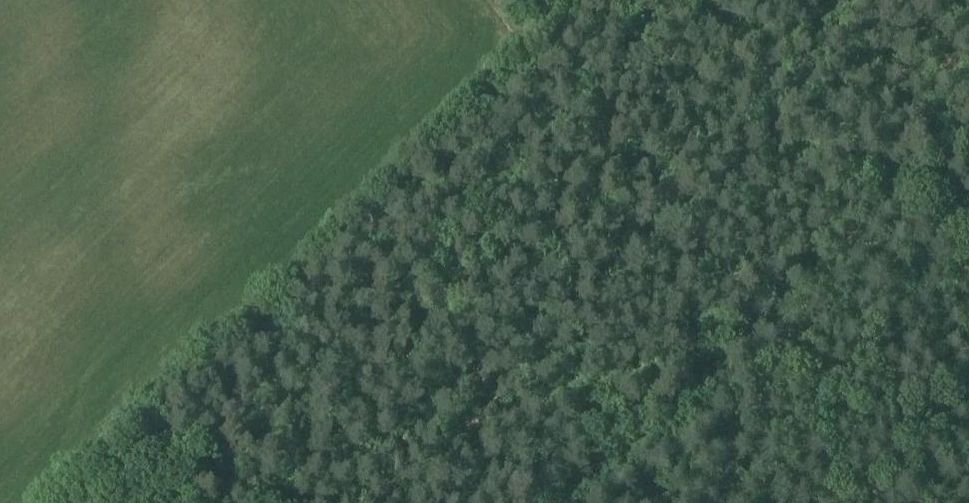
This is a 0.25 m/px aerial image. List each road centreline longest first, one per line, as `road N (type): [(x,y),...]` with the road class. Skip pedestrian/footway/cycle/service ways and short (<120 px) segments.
road 1 (track): [(685,0),(285,415),(188,502)]
road 2 (track): [(968,114),(570,502)]
road 3 (track): [(692,0),(968,271)]

